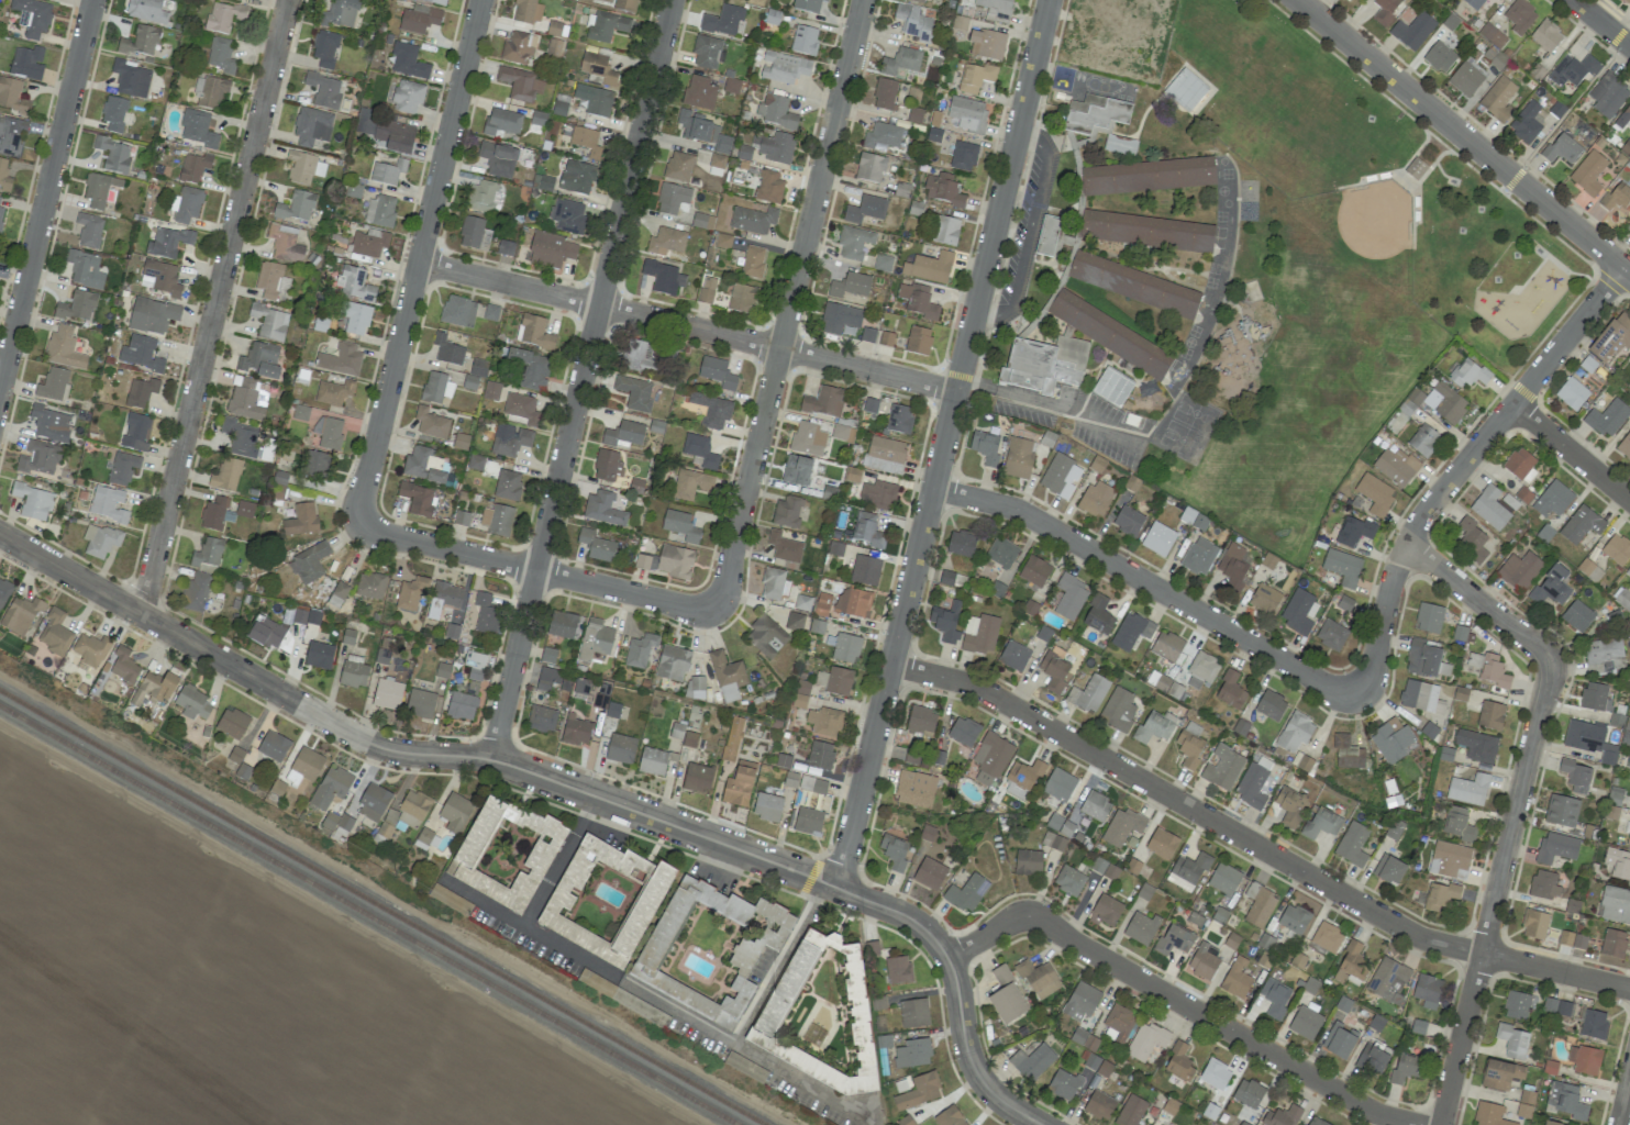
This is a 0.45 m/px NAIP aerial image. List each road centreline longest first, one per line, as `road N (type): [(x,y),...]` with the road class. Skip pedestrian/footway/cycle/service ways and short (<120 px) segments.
road 1 (residential): [(0,535),(367,743),(490,759),(906,916),(946,958),(975,1072),(997,1099),(1040,1124)]
road 2 (residential): [(1048,0),(835,887)]
road 3 (residential): [(889,664),(985,690),(1420,937),(1629,989)]
road 4 (residential): [(671,0),(490,759)]
road 5 (residential): [(1406,542),(1546,654),(1551,669),(1441,1124)]
road 6 (residential): [(287,0),(141,615)]
road 7 (residential): [(861,0),(724,590),(713,604)]
road 8 (residential): [(418,261),(954,391)]
road 9 (residential): [(946,958),(1012,918),(1034,916),(1370,1110),(1424,1124)]
road 10 (residential): [(480,0),(358,497),(361,523)]
road 11 (residential): [(1623,267),(1418,519),(1396,564),(1367,680),(1354,691)]
road 12 (residential): [(931,488),(1021,511),(1331,689),(1354,691)]
road 13 (residential): [(1298,0),(1629,272)]
road 14 (residential): [(92,0),(0,388)]
road 15 (residential): [(361,523),(689,609),(713,604)]
road 16 (residential): [(1512,404),(1629,501)]

